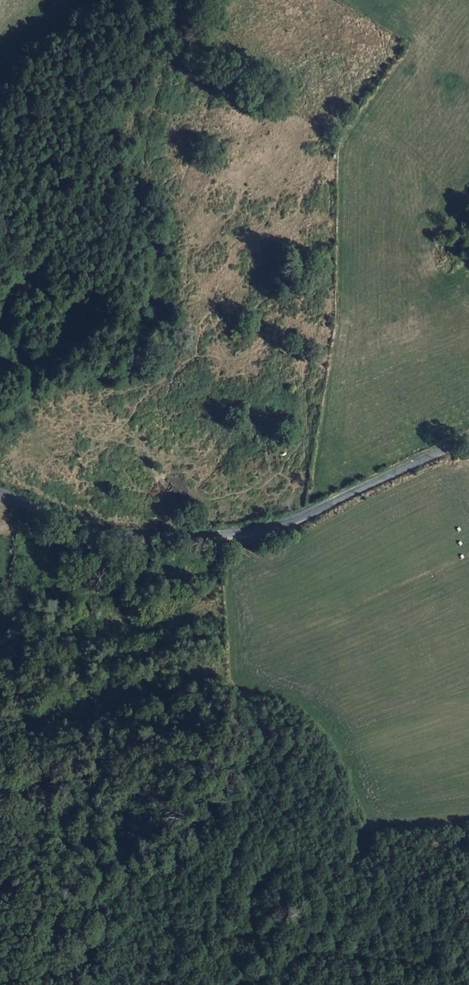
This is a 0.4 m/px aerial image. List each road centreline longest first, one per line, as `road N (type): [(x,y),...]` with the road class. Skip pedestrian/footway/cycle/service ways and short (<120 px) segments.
road 1 (tertiary): [(0,496),(119,538),(201,541),(270,532),(468,441)]

